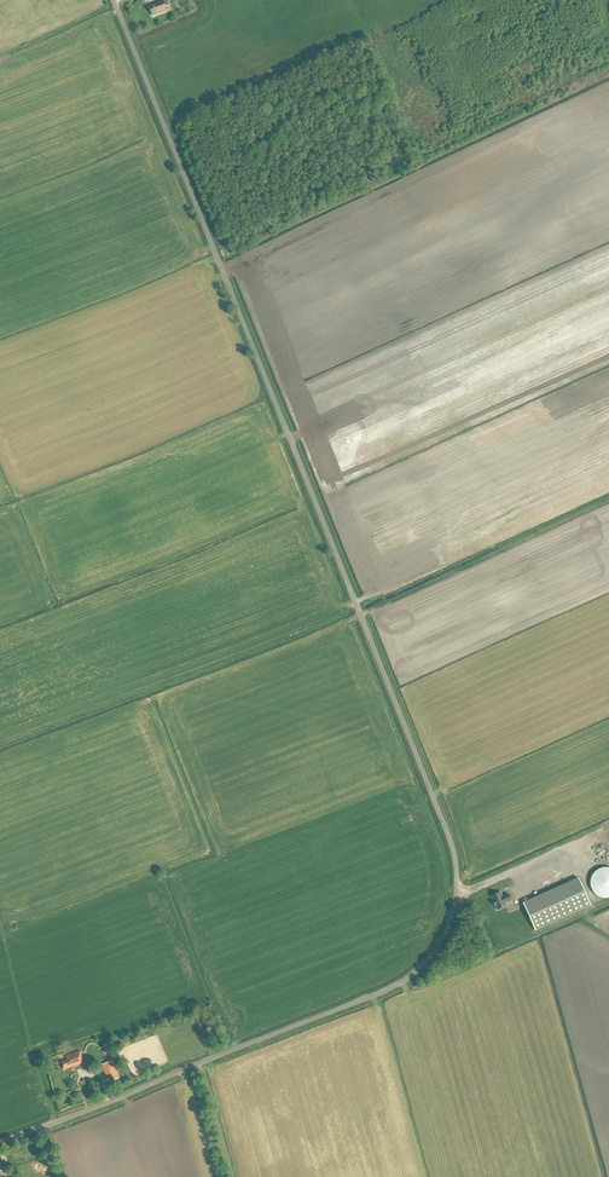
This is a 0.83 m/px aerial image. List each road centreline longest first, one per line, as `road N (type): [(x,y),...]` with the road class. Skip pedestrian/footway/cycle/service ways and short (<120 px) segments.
road 1 (unclassified): [(0,1143),(404,983),(435,955),(460,893),(454,850),(114,0)]
road 2 (track): [(460,893),(597,834)]

